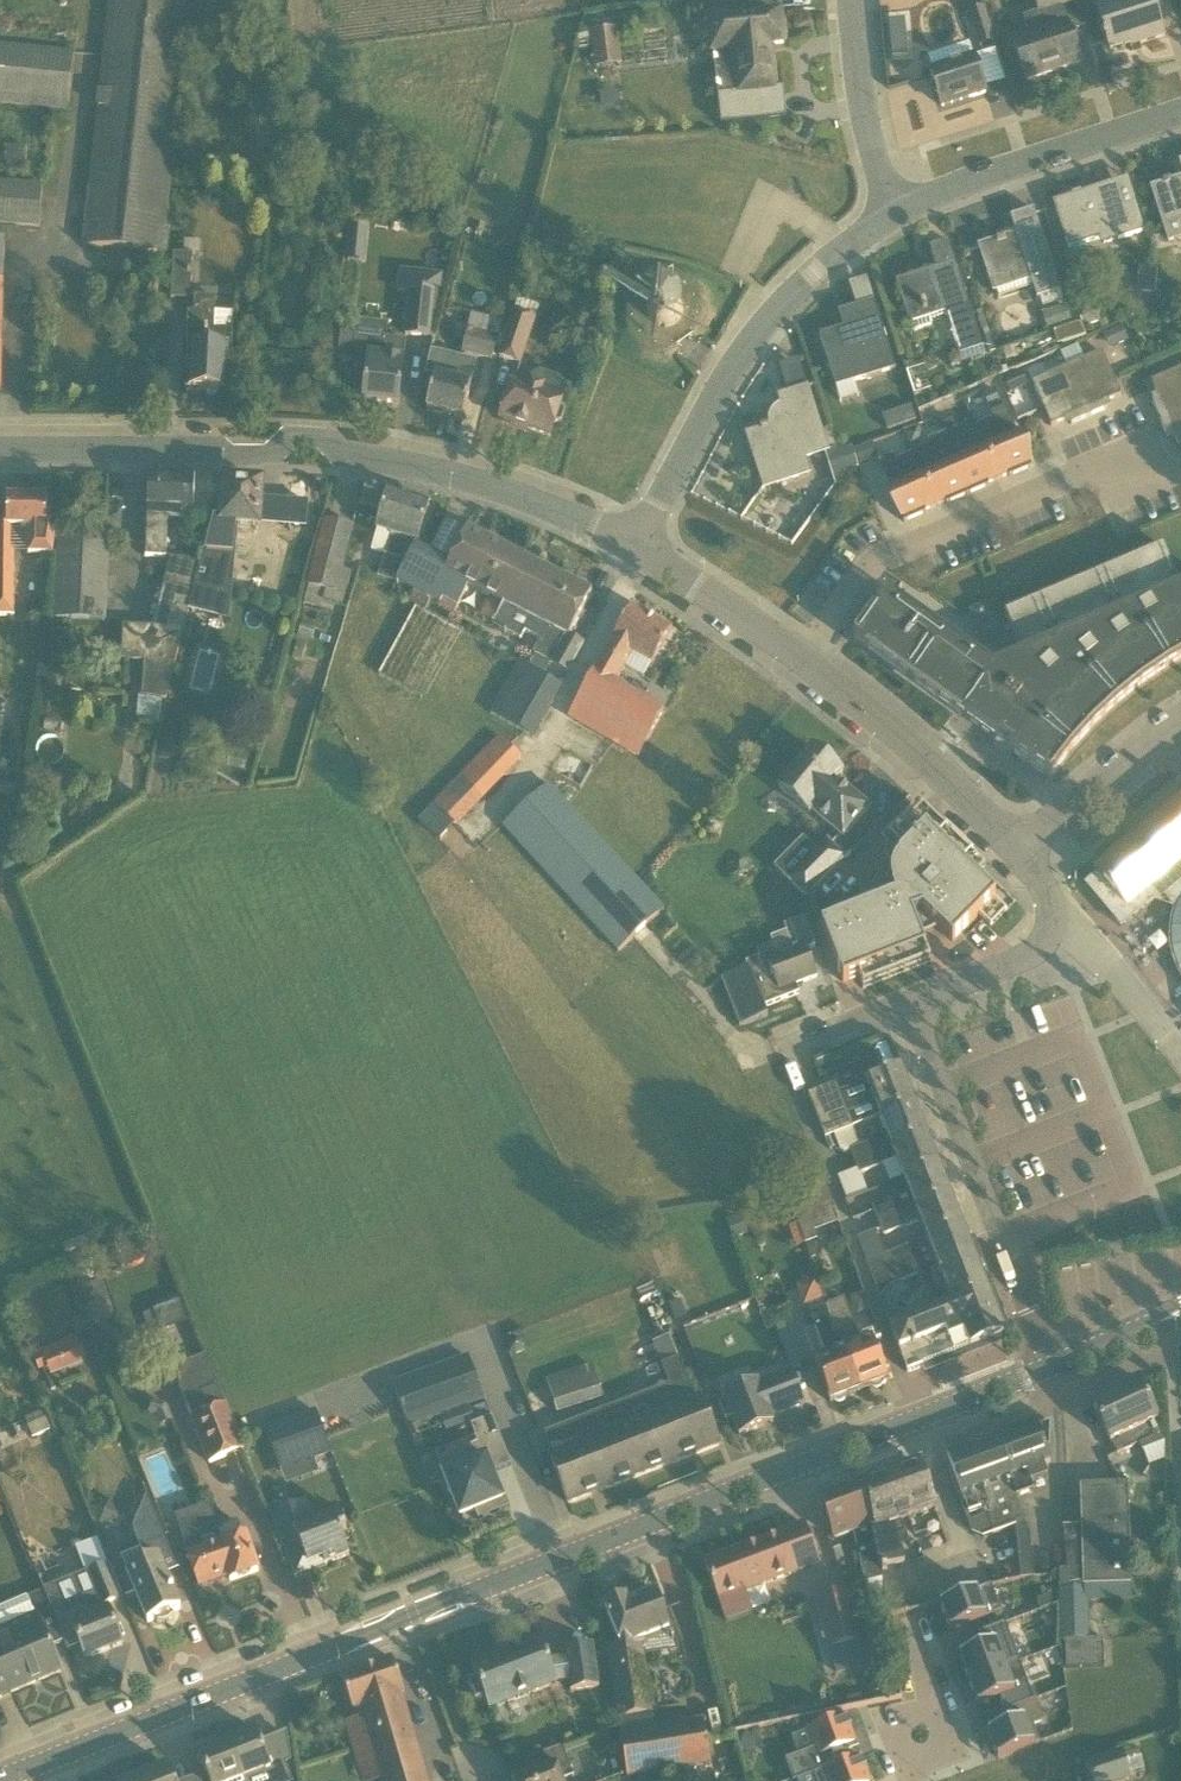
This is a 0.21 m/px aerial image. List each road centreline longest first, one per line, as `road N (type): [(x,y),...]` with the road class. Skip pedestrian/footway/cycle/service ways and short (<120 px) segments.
road 1 (secondary): [(44,1768),(420,1611),(1052,1369)]
road 2 (residential): [(642,550),(439,472),(286,457),(0,446)]
road 3 (residential): [(1180,470),(1132,489),(1064,475),(895,546),(852,584),(796,672)]
road 4 (residential): [(642,550),(730,375),(803,285),(872,221)]
road 5 (residential): [(1052,1369),(910,1004)]
road 6 (residential): [(872,221),(938,189),(1180,111)]
road 7 (residential): [(1014,844),(796,672)]
road 8 (residential): [(872,221),(848,0)]
road 9 (residential): [(1014,844),(1180,726)]
road 10 (residential): [(796,672),(642,550)]
road 11 (residential): [(1180,1062),(1083,936),(1051,922)]
road 12 (residential): [(910,1004),(1035,958),(1051,922)]
road 13 (residential): [(782,1051),(910,1004)]

